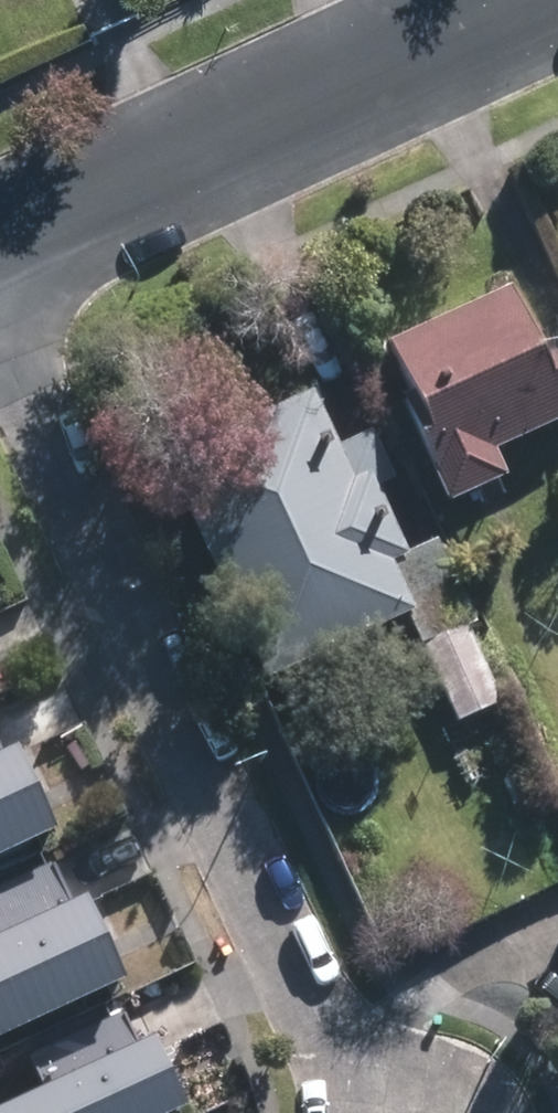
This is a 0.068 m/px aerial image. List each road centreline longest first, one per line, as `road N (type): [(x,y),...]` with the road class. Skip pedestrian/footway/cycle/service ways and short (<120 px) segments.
road 1 (residential): [(0,329),(309,992),(385,1112)]
road 2 (residential): [(0,260),(549,0)]

